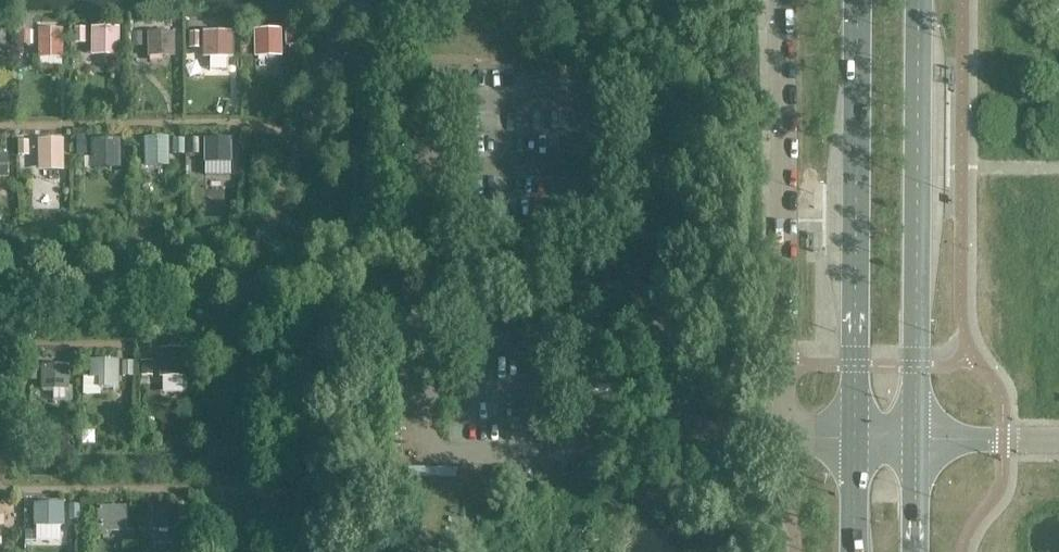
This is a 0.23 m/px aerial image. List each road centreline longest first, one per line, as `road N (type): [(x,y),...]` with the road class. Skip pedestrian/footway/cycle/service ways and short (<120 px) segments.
road 1 (secondary): [(920,440),(923,0)]
road 2 (secondary): [(861,0),(860,439)]

